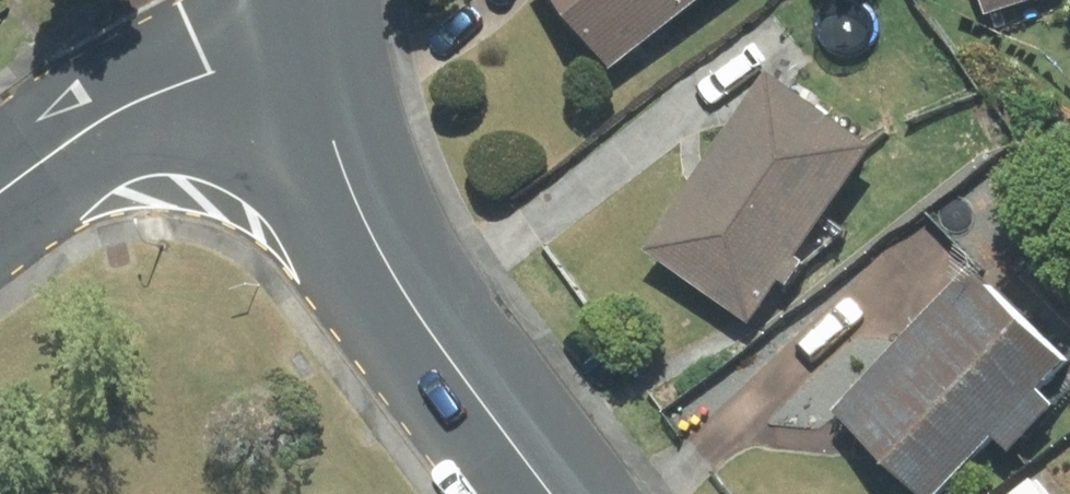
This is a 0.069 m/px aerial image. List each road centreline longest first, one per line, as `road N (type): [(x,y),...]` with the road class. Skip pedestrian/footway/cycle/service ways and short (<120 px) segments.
road 1 (tertiary): [(550,493),(382,259),(346,178),(310,33)]
road 2 (residential): [(0,194),(93,127),(310,33)]

